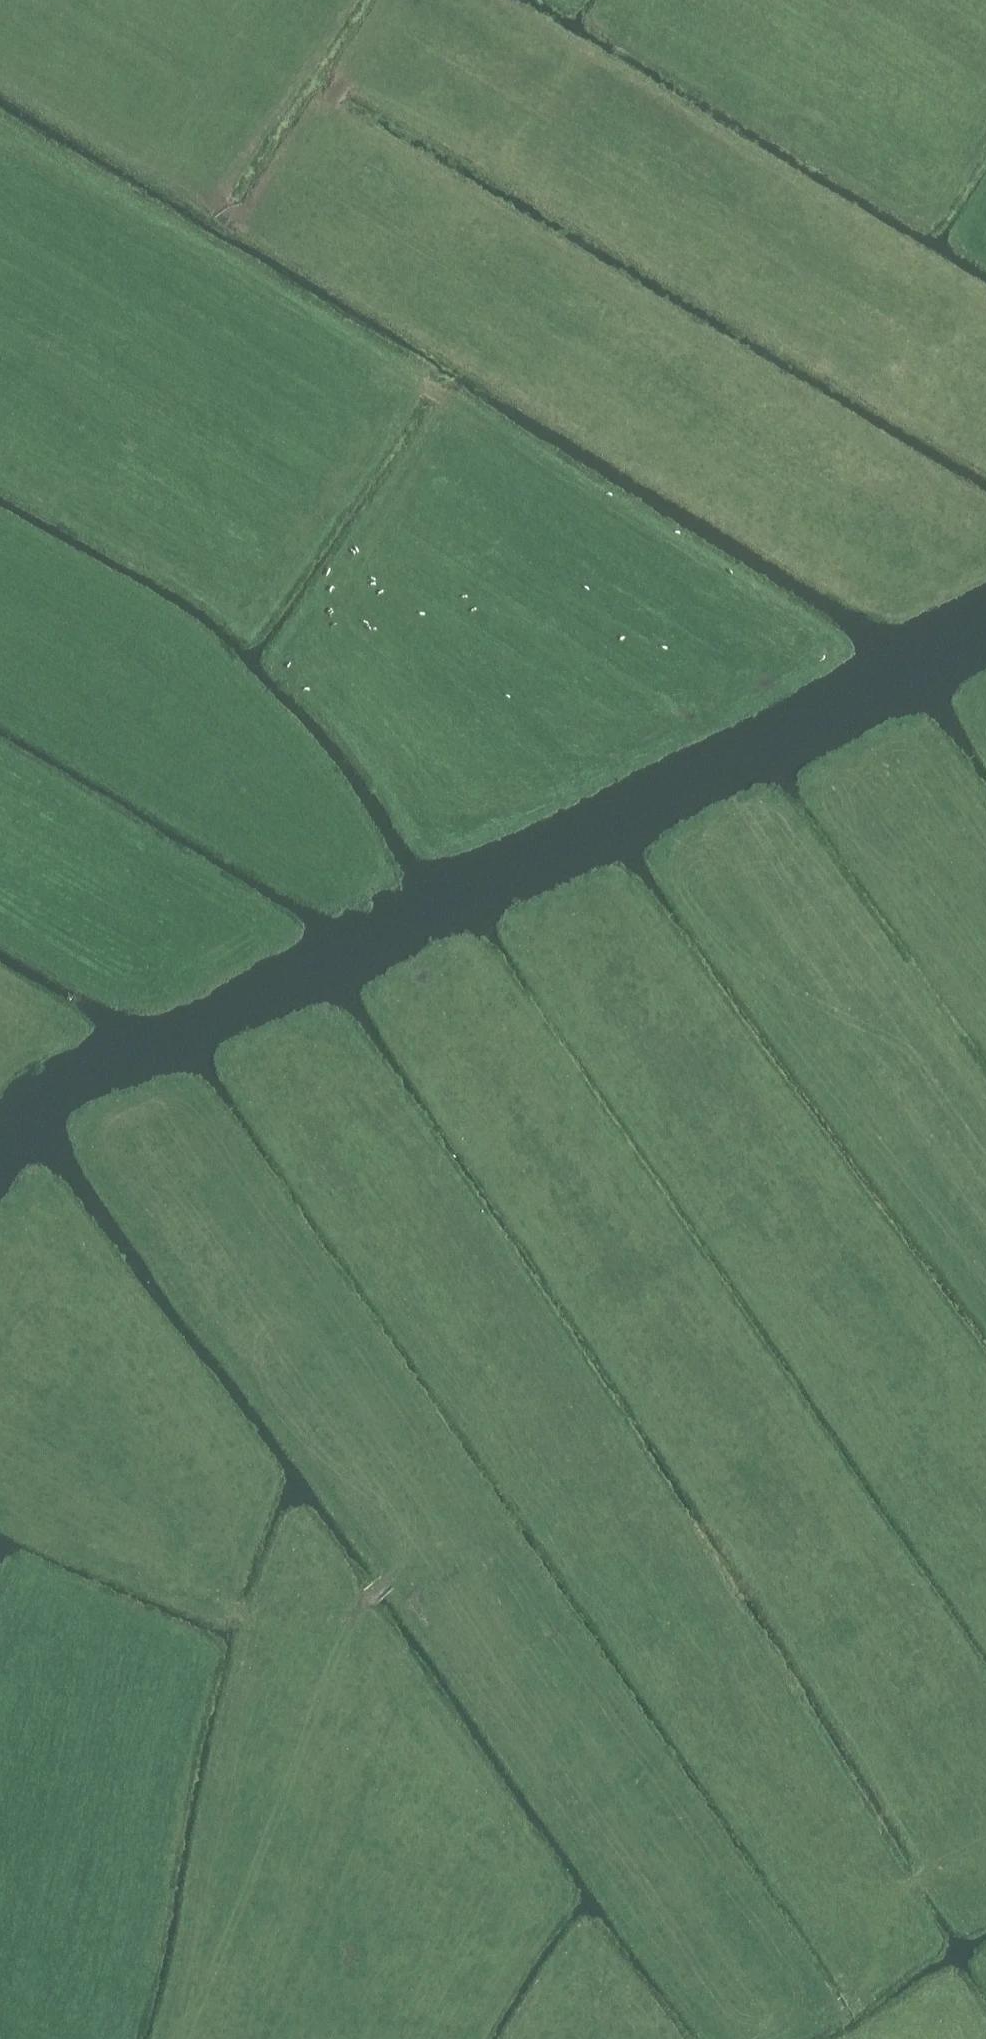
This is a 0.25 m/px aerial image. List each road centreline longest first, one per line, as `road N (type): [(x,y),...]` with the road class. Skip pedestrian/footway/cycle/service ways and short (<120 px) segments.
road 1 (track): [(796,2038),(856,2003),(902,1895),(985,1854)]

